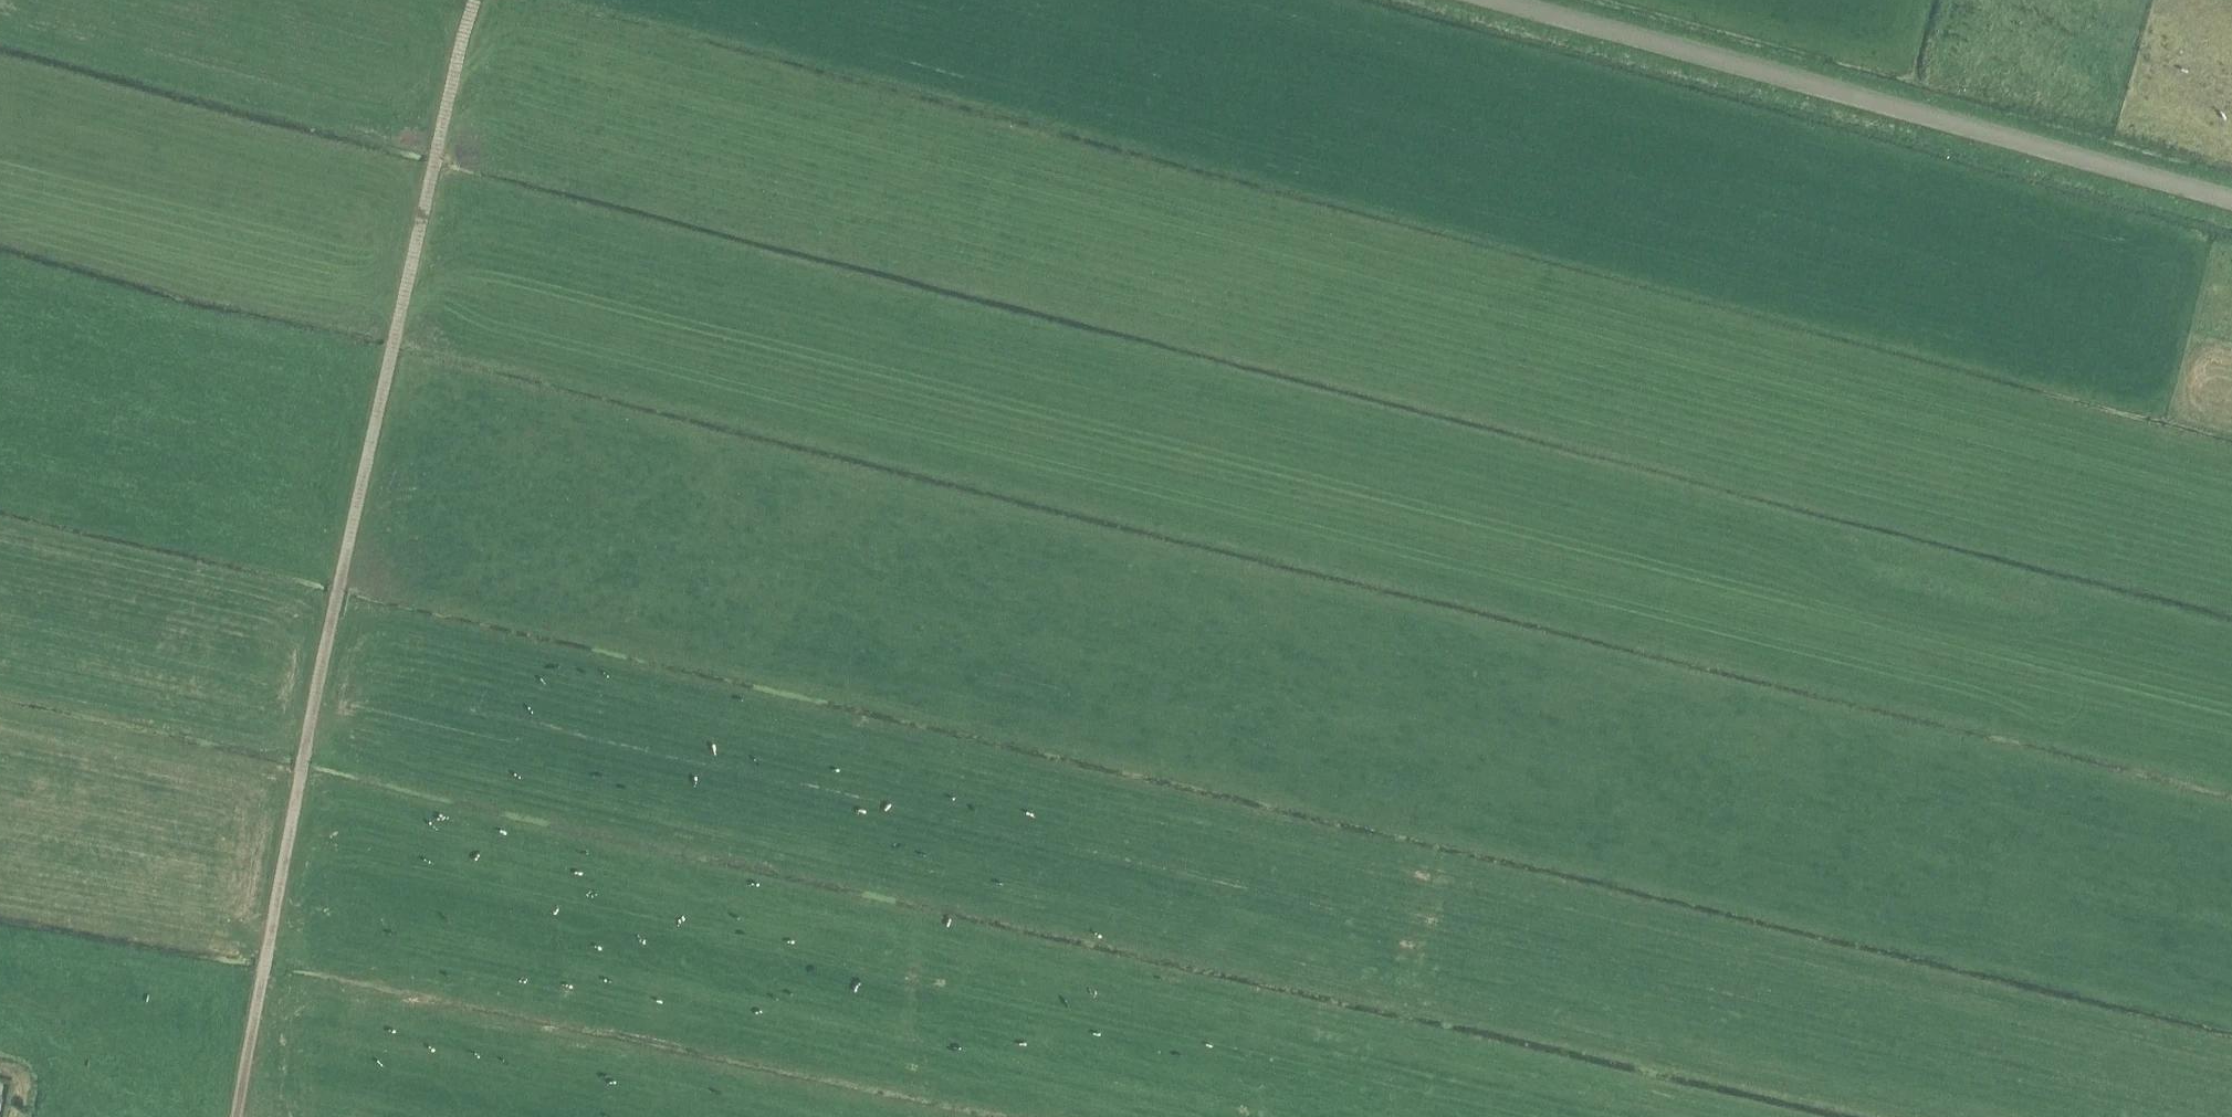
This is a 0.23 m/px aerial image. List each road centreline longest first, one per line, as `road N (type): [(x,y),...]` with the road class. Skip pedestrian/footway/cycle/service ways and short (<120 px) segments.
road 1 (unclassified): [(2231,201),(1494,0)]

